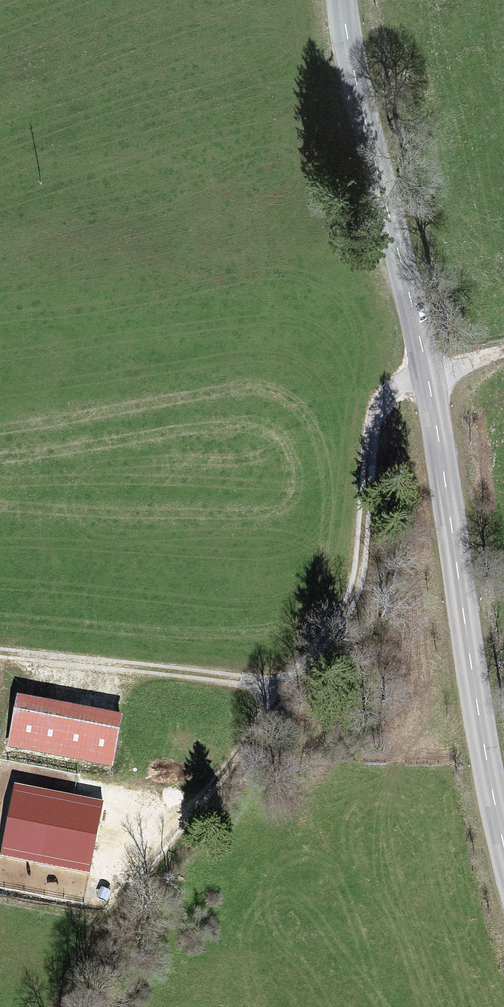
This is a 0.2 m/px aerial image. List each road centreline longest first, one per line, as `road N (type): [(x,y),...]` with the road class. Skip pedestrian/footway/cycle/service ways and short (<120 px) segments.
road 1 (tertiary): [(343,0),(428,374),(503,845)]
road 2 (track): [(61,1006),(101,937),(349,604),(374,418),(400,383),(428,374)]
road 3 (track): [(286,689),(0,652)]

